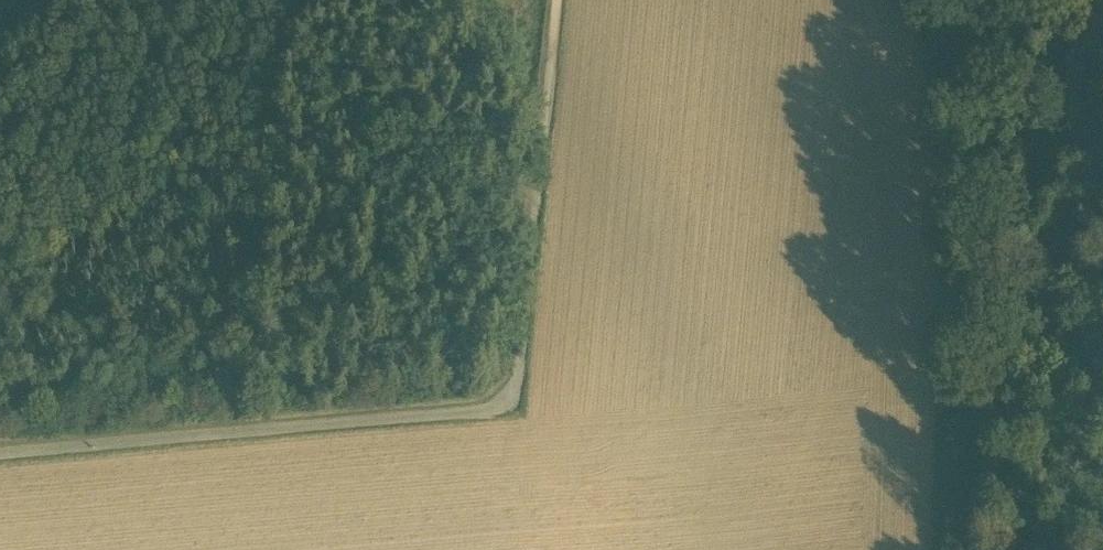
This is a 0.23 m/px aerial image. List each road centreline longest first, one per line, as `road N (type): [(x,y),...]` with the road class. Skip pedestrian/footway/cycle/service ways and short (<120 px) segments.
road 1 (track): [(559,0),(519,384),(485,410),(0,453)]

